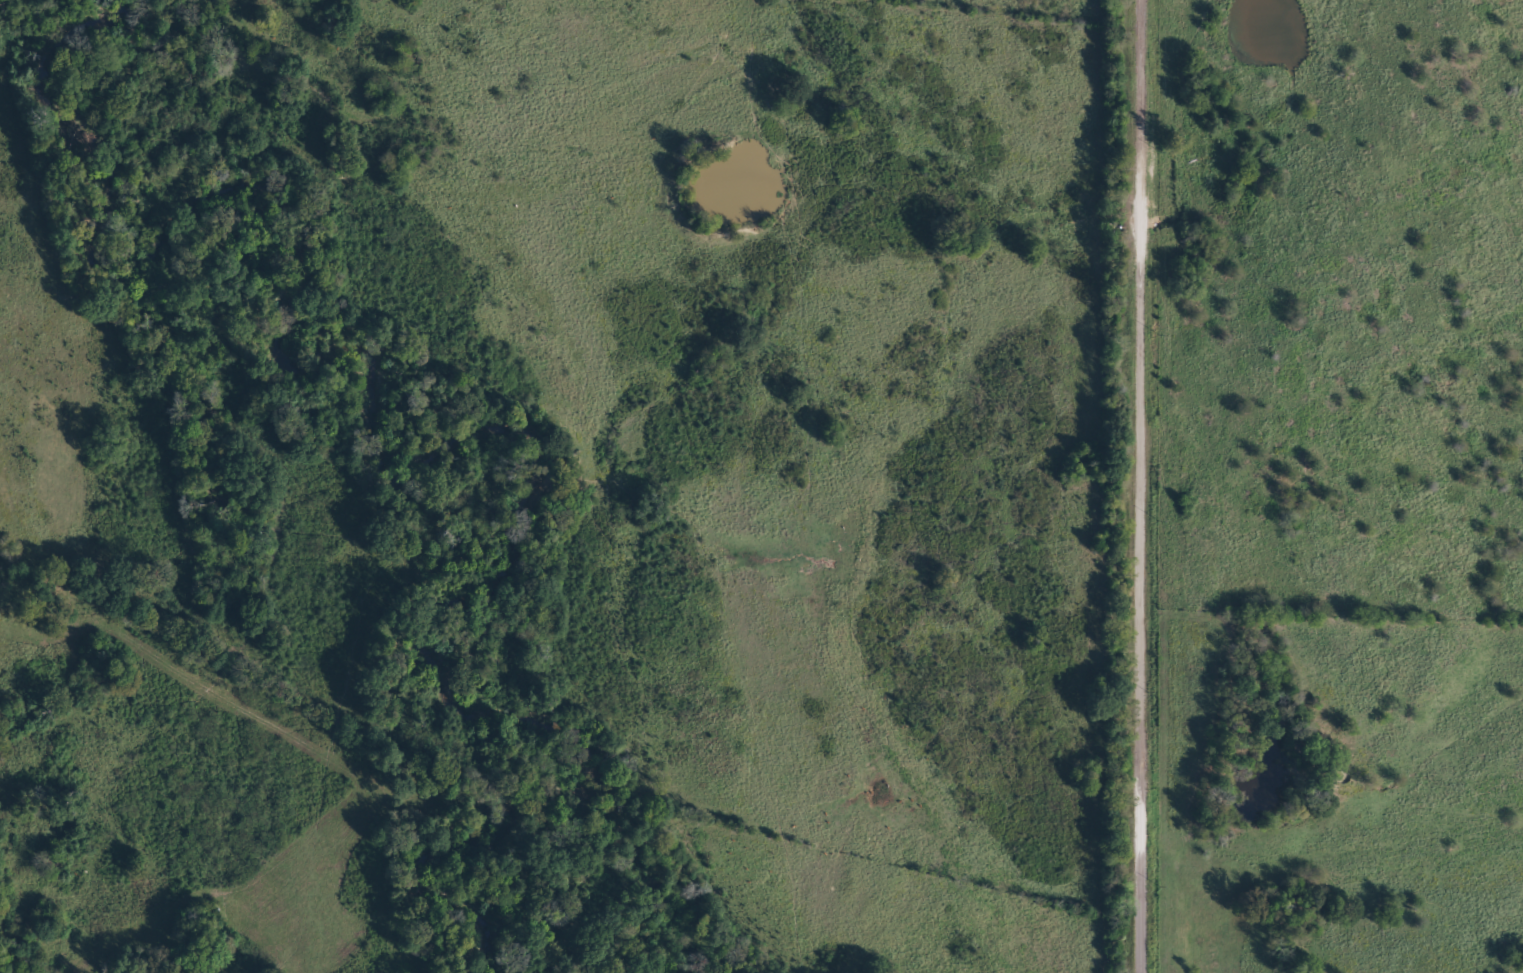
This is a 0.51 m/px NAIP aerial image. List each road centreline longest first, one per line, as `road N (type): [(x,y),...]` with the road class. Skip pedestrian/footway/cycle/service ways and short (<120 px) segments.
road 1 (residential): [(1158,972),(1158,0)]

